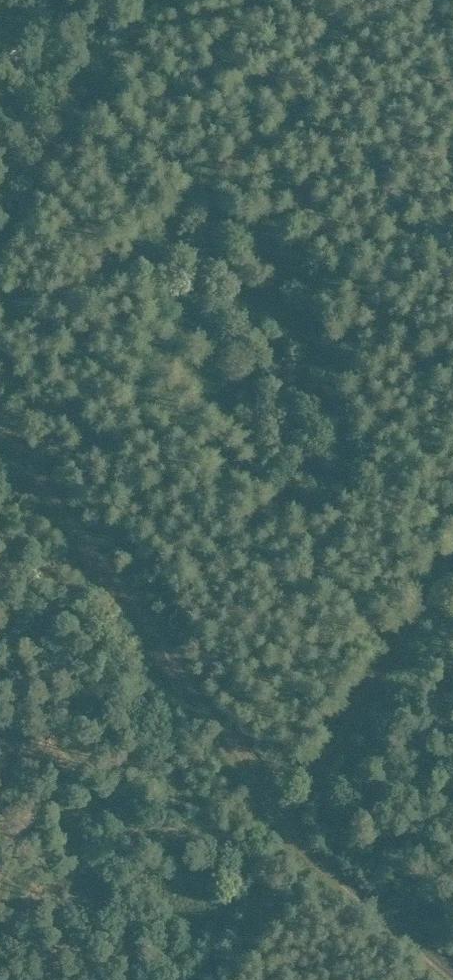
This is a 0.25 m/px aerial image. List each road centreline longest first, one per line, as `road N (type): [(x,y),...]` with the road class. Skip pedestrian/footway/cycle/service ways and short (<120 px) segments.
road 1 (track): [(0,446),(272,838),(443,979)]

